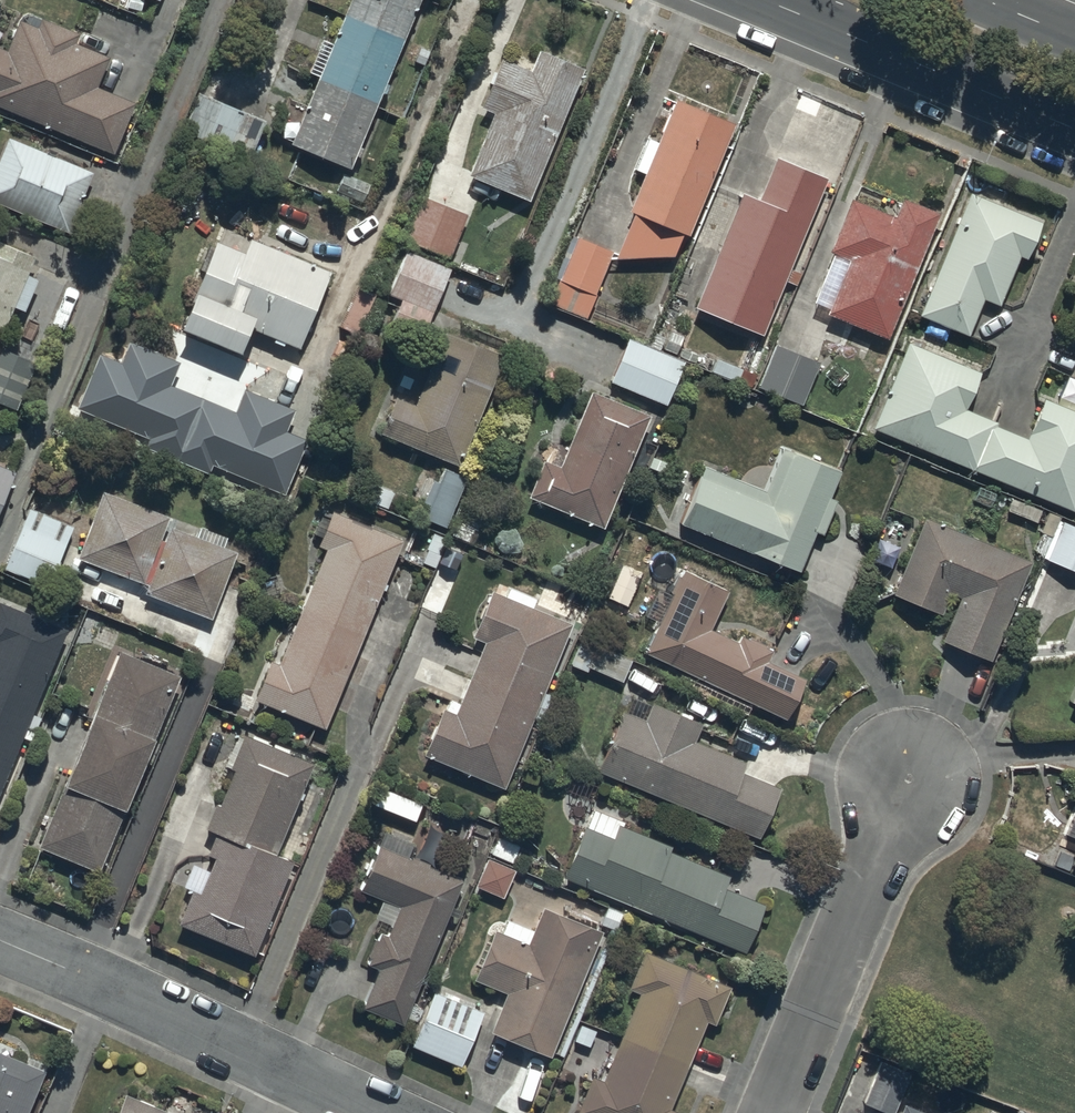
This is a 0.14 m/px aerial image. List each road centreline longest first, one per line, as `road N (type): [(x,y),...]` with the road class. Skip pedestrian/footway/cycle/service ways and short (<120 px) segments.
road 1 (residential): [(375,1112),(0,945)]
road 2 (residential): [(908,772),(768,1112)]
road 3 (trunk): [(1074,132),(756,0)]

